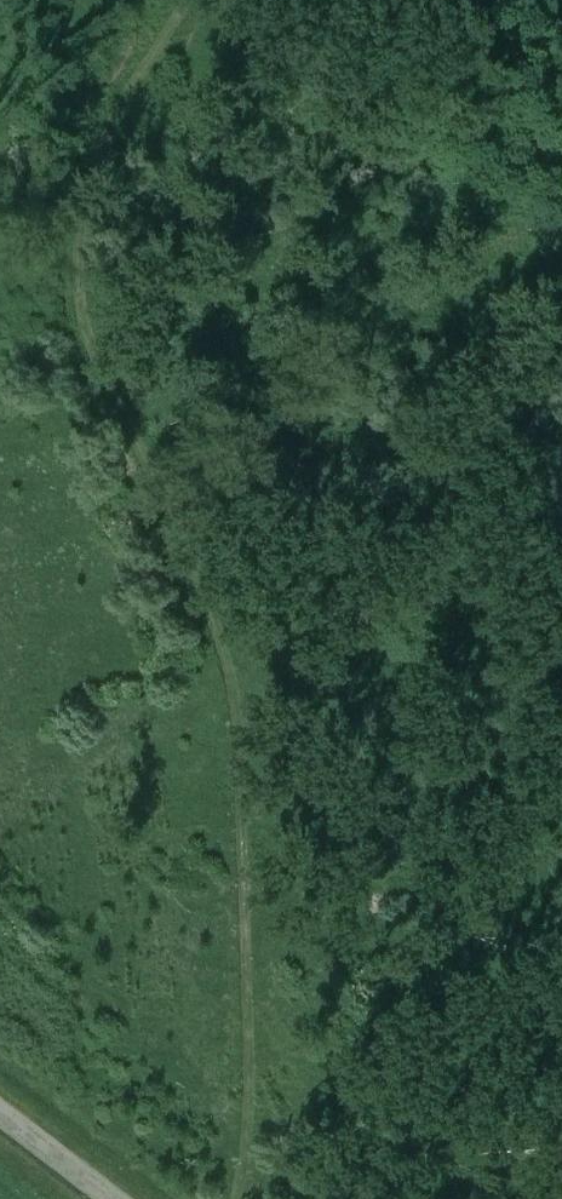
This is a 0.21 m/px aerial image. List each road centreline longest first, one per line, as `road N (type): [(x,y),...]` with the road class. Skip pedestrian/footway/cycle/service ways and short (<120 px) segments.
road 1 (unclassified): [(115,1198),(0,1111)]

